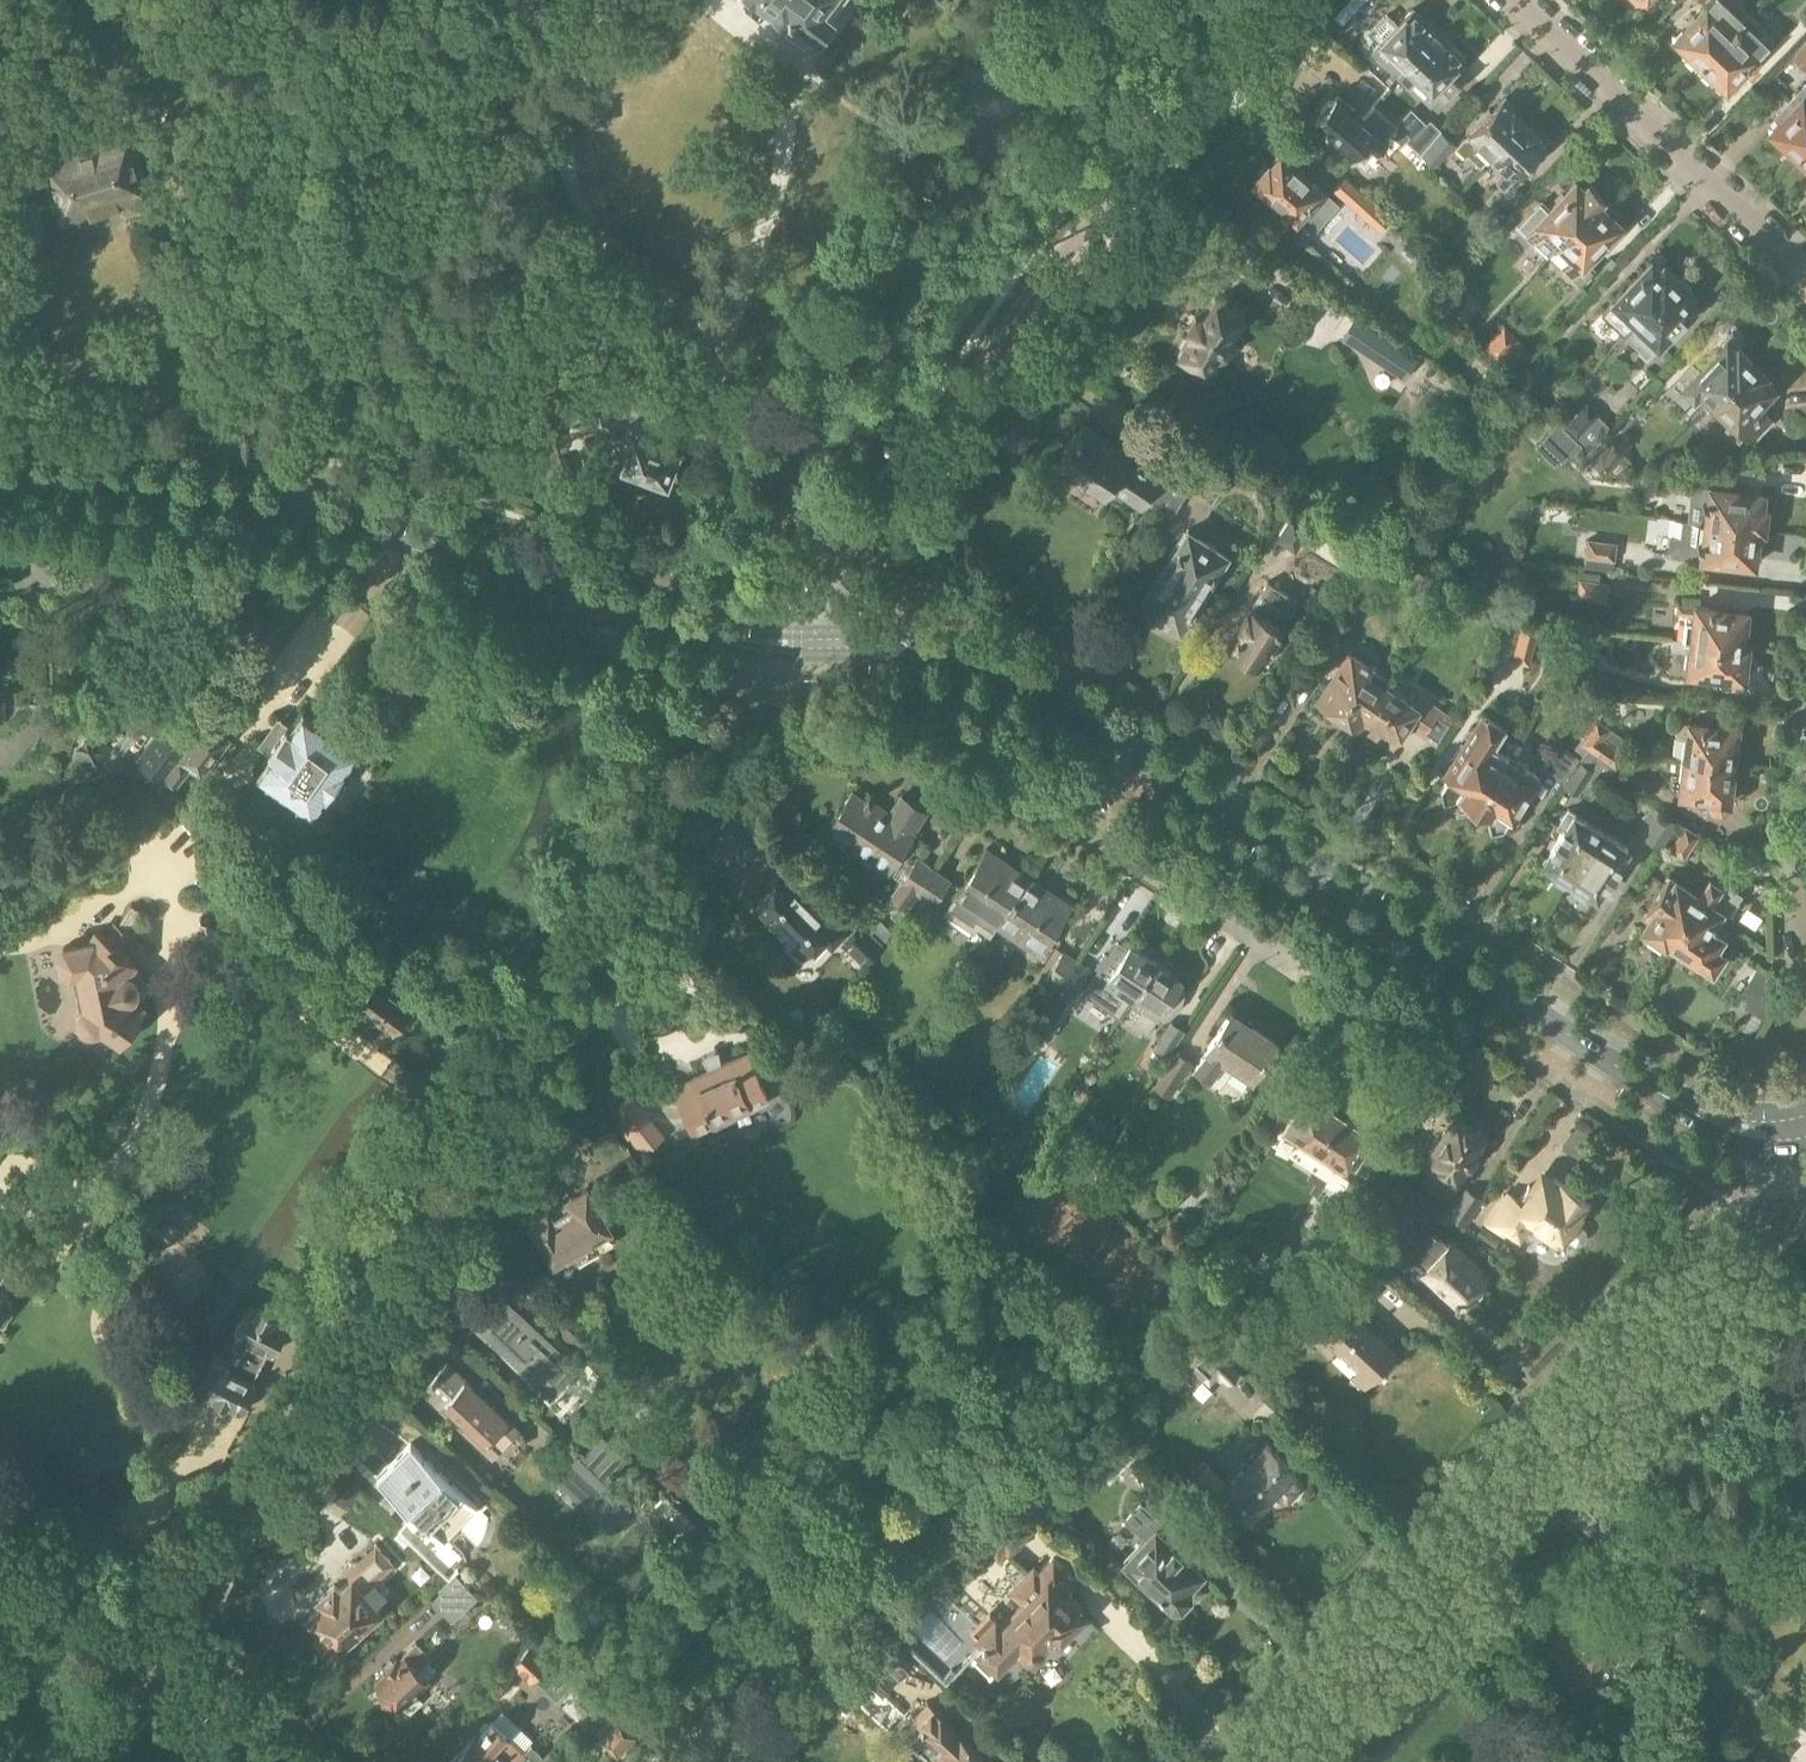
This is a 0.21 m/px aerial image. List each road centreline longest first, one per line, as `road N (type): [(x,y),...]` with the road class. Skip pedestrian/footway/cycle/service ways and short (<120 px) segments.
road 1 (residential): [(801,639),(780,680),(454,1116),(329,1322),(164,1642)]
road 2 (residential): [(1242,1761),(1755,1219),(1782,1162),(1784,1132)]
road 3 (tertiary): [(801,639),(755,644),(702,635),(319,509),(193,485),(0,472)]
road 4 (residential): [(801,639),(1019,317),(1124,178),(1280,0)]
road 5 (tertiary): [(1728,1125),(1614,1063),(1133,748)]
road 6 (residential): [(1443,1066),(1084,828)]
road 7 (residential): [(1805,266),(1708,183),(1520,0)]
road 8 (tertiary): [(1133,748),(1047,692),(968,653),(801,639)]
road 9 (residential): [(1084,828),(963,749),(922,743)]
road 10 (residential): [(164,1642),(74,1596),(0,1571)]
road 11 (residential): [(279,1761),(164,1642)]
road 12 (residential): [(71,1761),(131,1702),(164,1642)]
road 13 (residential): [(1805,947),(1800,939),(1805,814)]

